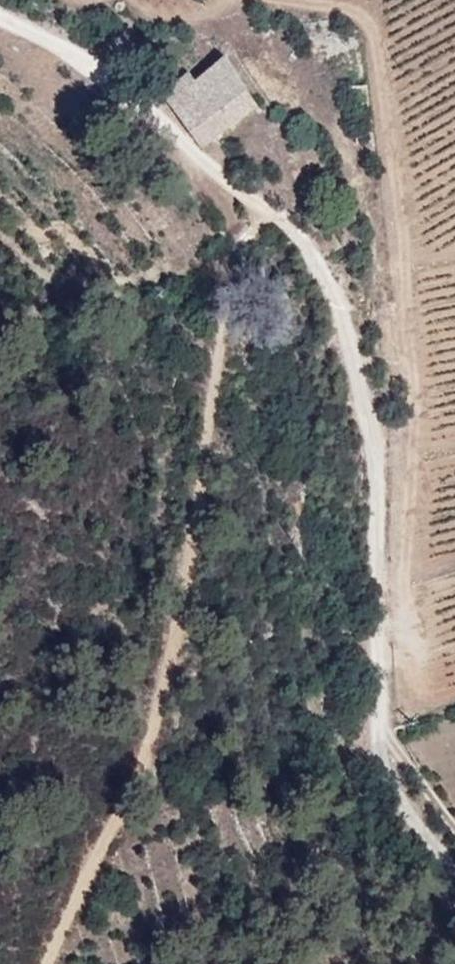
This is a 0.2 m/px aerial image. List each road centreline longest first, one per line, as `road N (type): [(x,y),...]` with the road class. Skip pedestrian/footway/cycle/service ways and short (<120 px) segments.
road 1 (unclassified): [(0,17),(133,98),(304,247),(325,280),(341,314),(376,483),(385,781),(454,873)]
road 2 (track): [(48,963),(154,765),(211,396),(259,208)]

